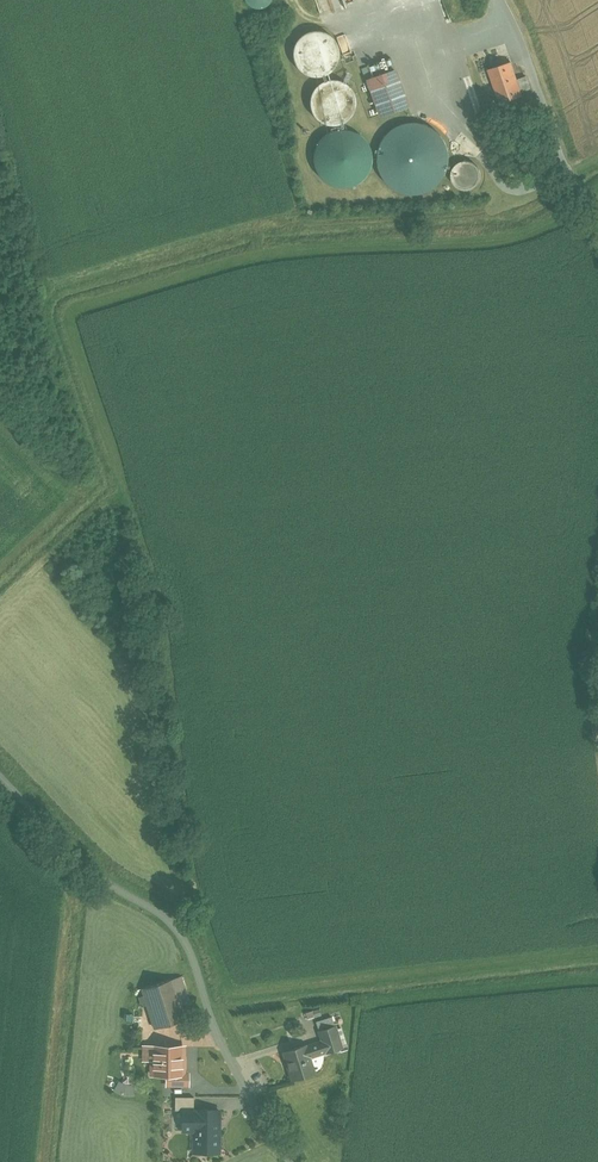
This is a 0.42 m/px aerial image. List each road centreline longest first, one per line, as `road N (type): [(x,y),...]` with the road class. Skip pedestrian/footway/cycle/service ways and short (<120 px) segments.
road 1 (unclassified): [(0,778),(77,858),(182,946),(236,1073),(289,1161)]
road 2 (unclassified): [(597,215),(565,165),(500,0)]

